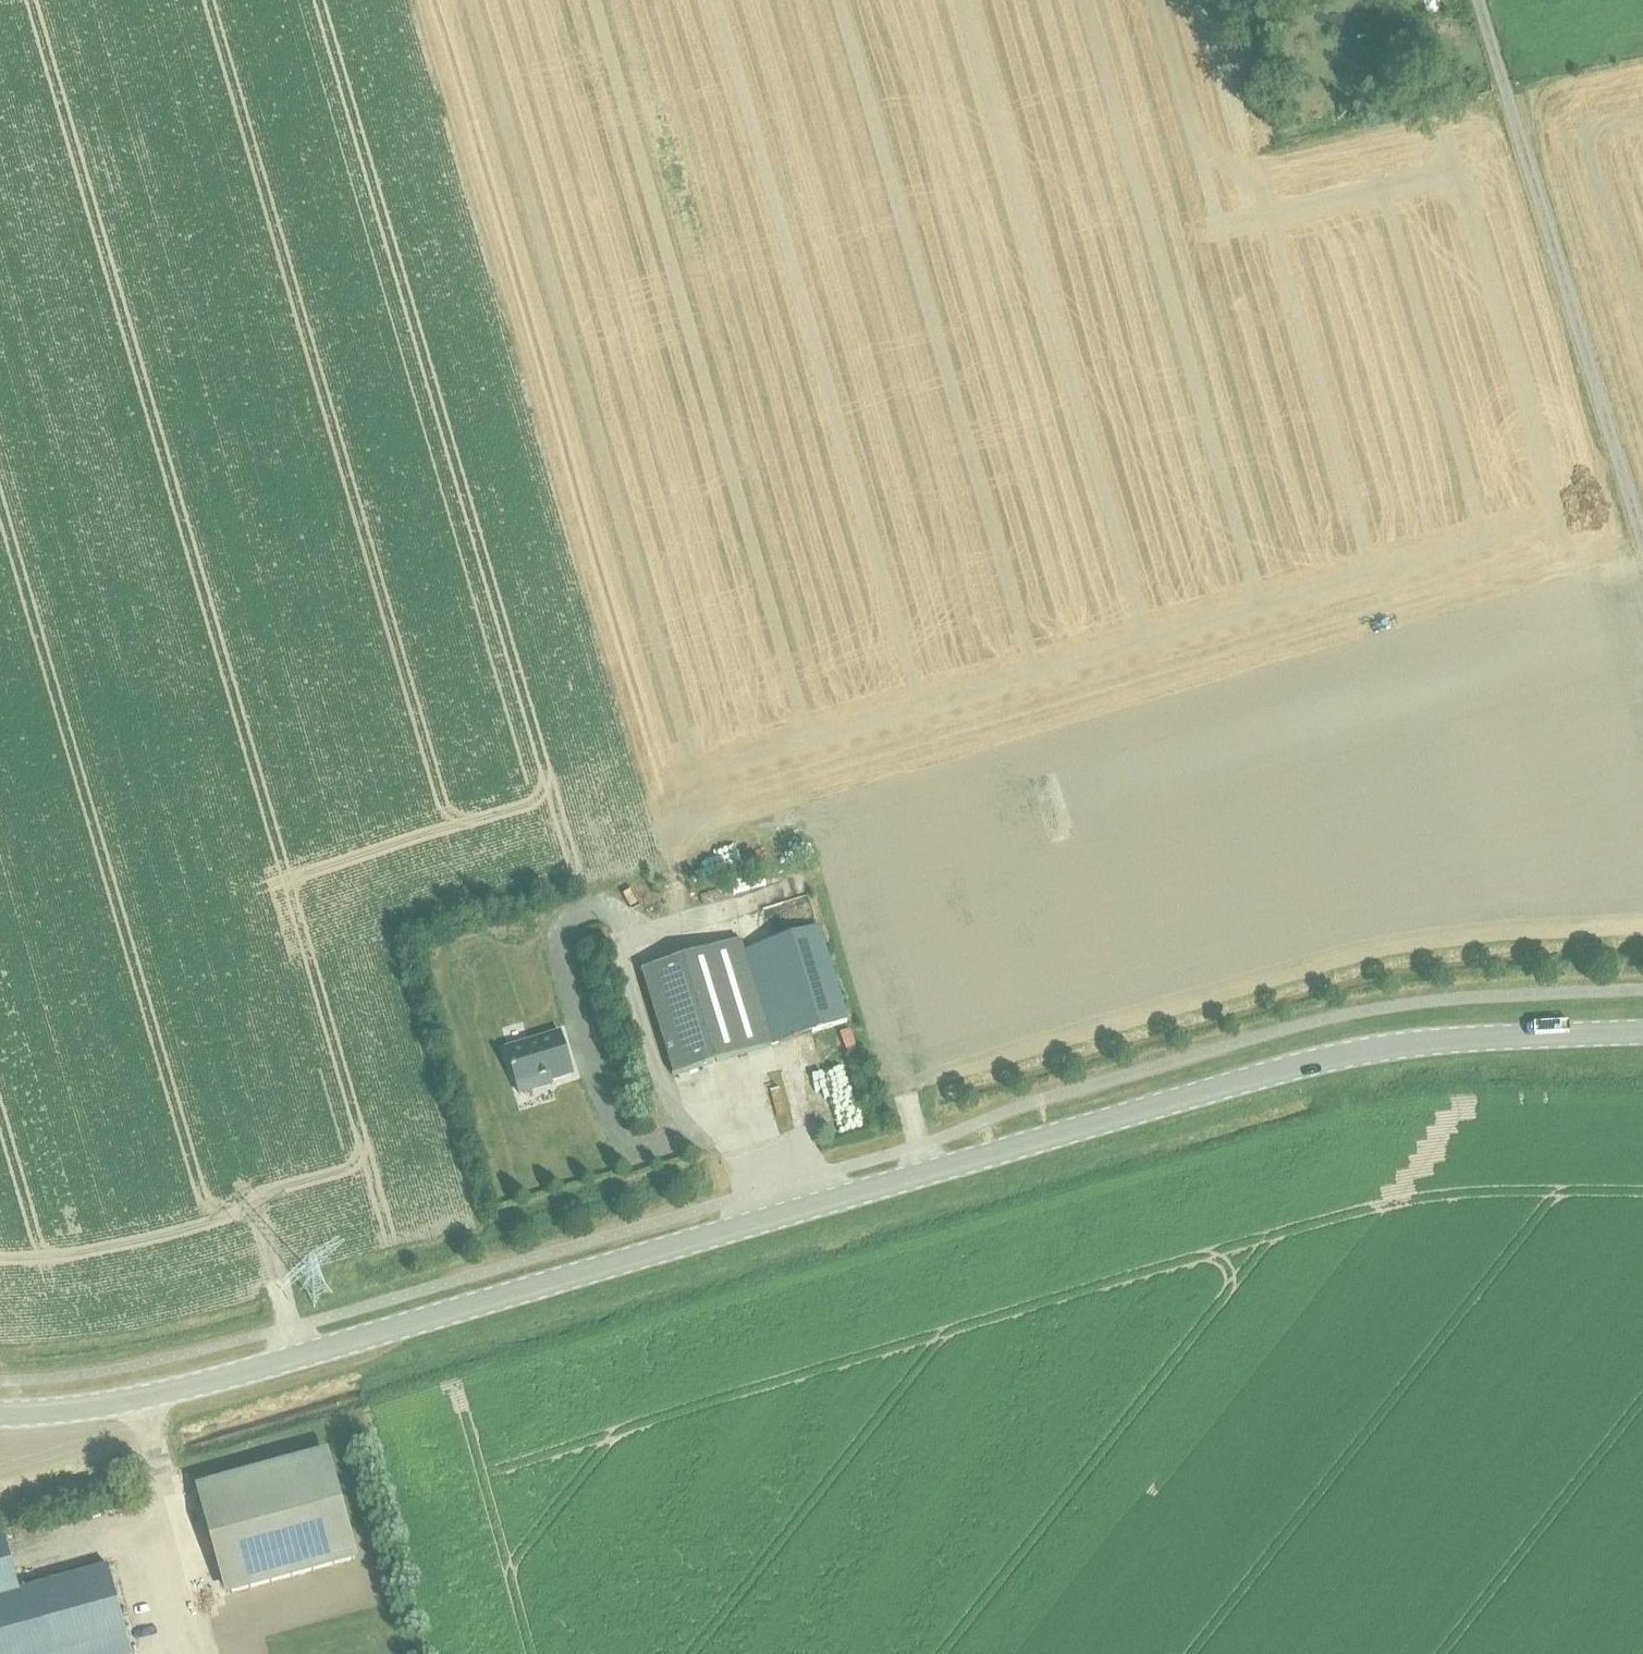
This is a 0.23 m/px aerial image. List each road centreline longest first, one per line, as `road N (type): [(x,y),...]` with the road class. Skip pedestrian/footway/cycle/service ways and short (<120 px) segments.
road 1 (secondary): [(0,1415),(89,1408),(258,1368),(1339,1055),(1493,1038),(1642,1033)]
road 2 (track): [(417,0),(654,832),(662,871),(658,919),(624,948),(667,1097),(741,1130),(776,1188)]
road 3 (track): [(137,1399),(204,1653)]

